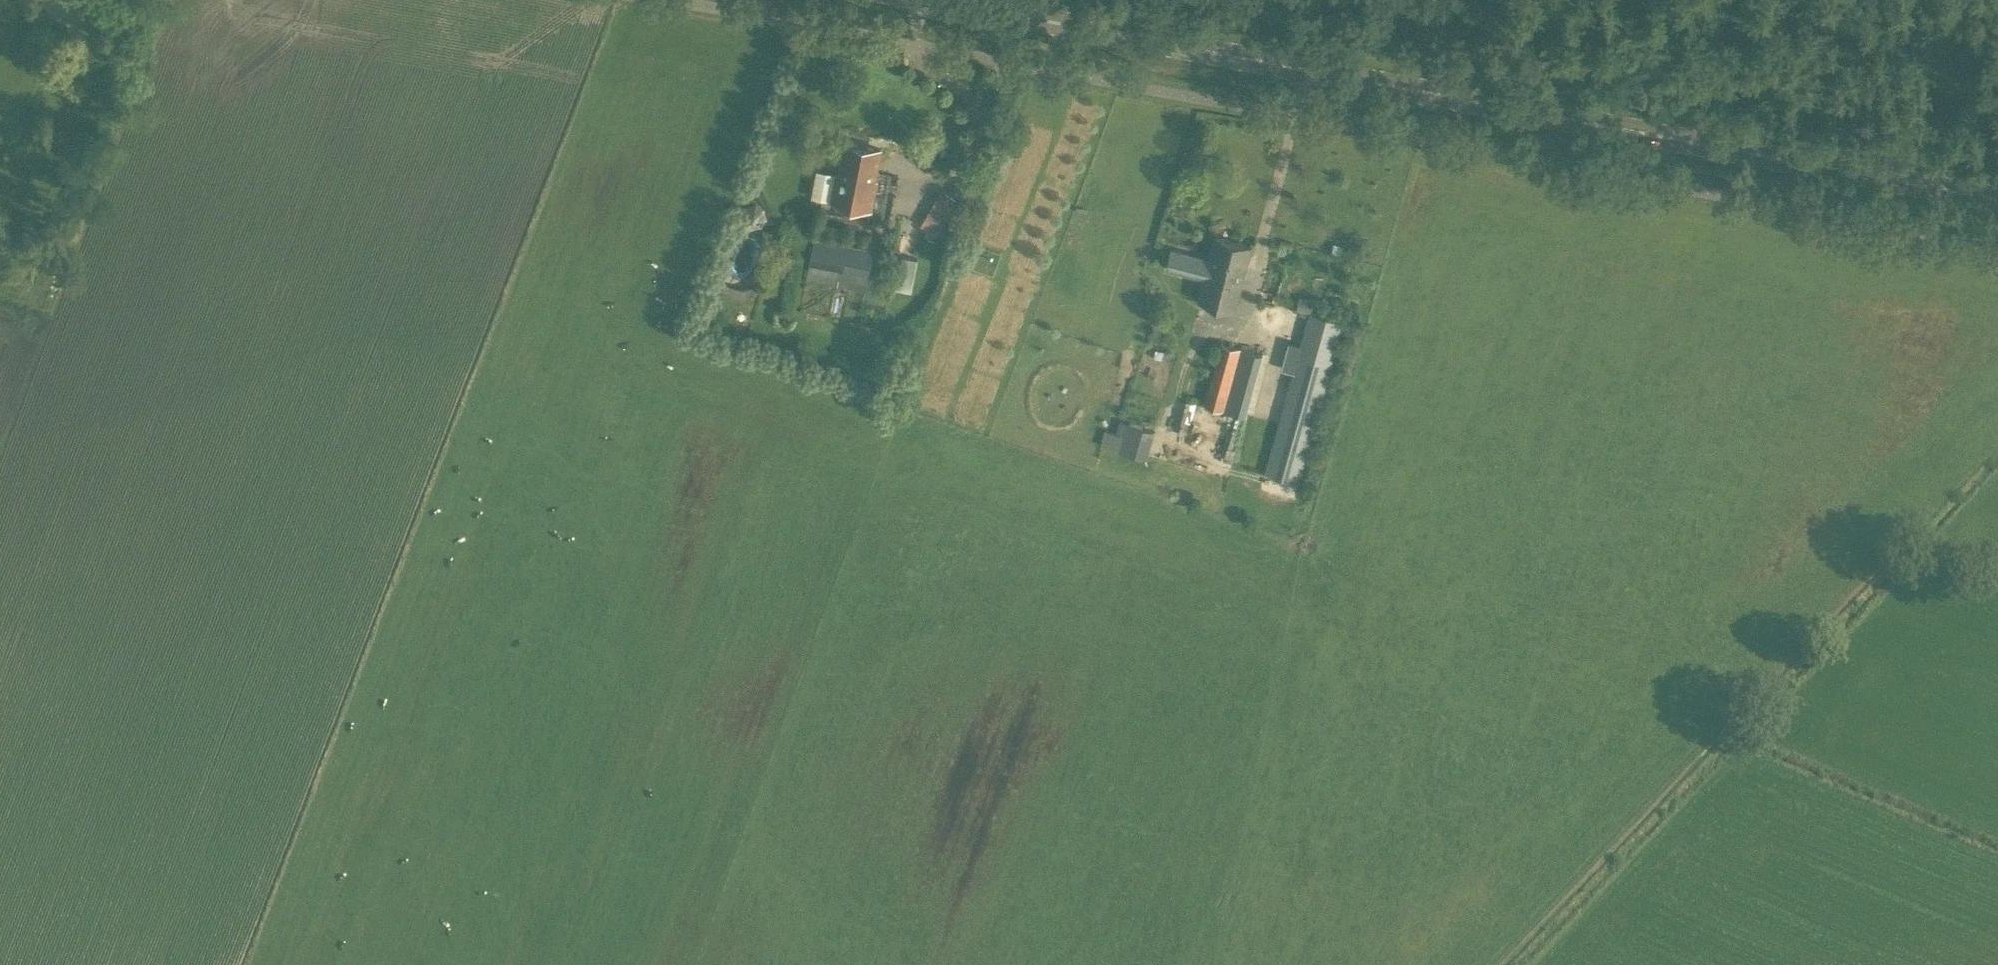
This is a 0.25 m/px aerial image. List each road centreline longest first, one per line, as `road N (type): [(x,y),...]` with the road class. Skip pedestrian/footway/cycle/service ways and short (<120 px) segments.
road 1 (secondary): [(1997,213),(870,0)]

